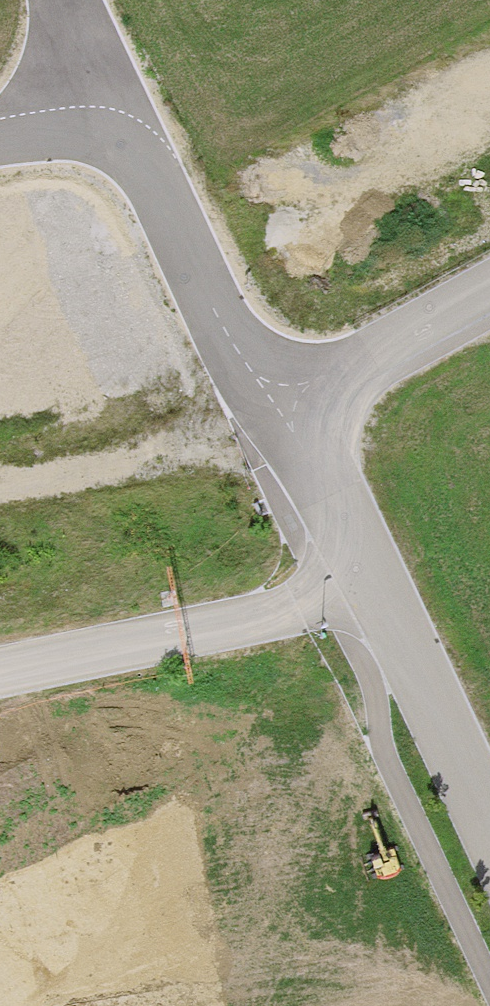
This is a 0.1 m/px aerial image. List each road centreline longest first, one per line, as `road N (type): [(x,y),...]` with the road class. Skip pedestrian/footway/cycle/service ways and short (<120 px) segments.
road 1 (residential): [(376,587),(0,670)]
road 2 (unclassified): [(291,419),(138,103)]
road 3 (residential): [(489,828),(376,587)]
road 4 (unclassified): [(489,294),(291,419)]
road 5 (residential): [(376,587),(291,419)]
road 6 (unclassified): [(138,103),(0,127)]

